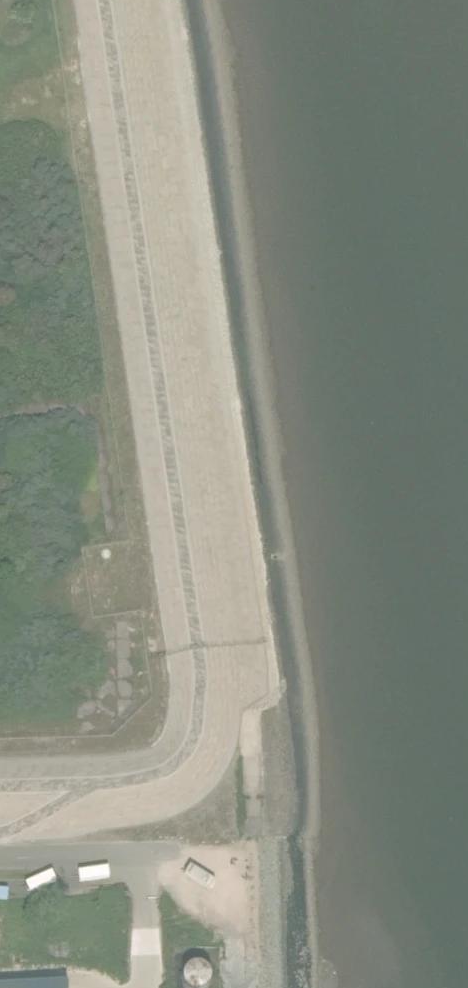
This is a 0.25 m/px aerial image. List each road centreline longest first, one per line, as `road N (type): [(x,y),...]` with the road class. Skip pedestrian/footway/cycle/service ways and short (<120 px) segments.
road 1 (track): [(0,839),(99,778),(171,758),(189,739),(193,713),(98,0)]
road 2 (track): [(130,371),(77,0)]

